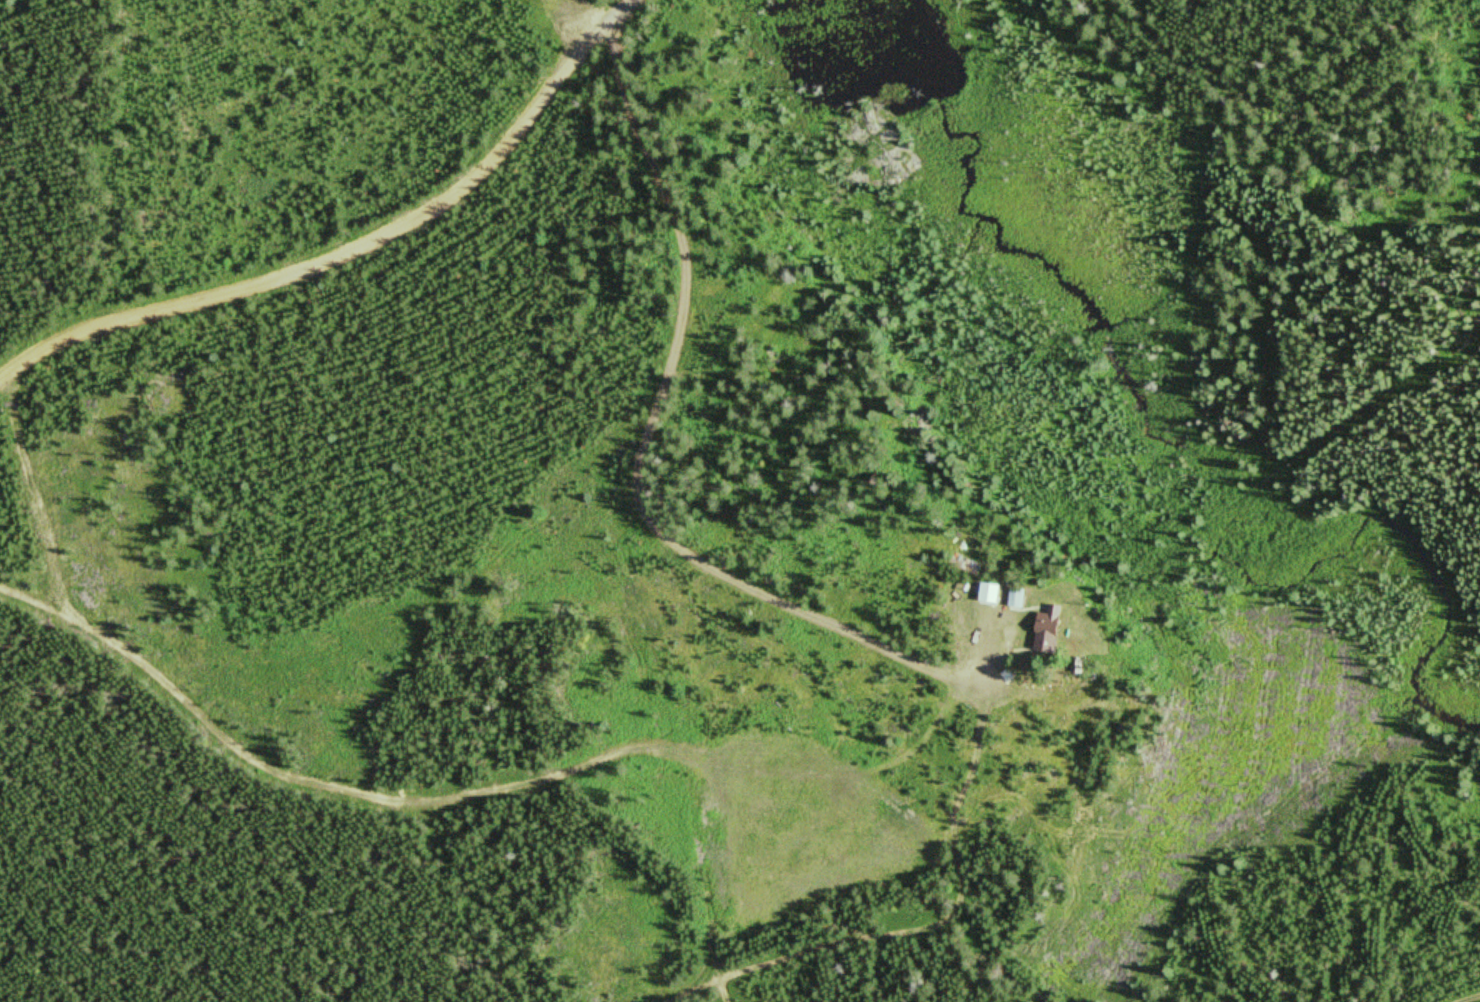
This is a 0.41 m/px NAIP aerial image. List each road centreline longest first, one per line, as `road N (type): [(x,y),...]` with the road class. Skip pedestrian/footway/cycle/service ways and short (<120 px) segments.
road 1 (residential): [(0,369),(120,304),(289,255),(450,178),(623,0)]
road 2 (track): [(984,722),(950,816),(949,919),(649,1001)]

